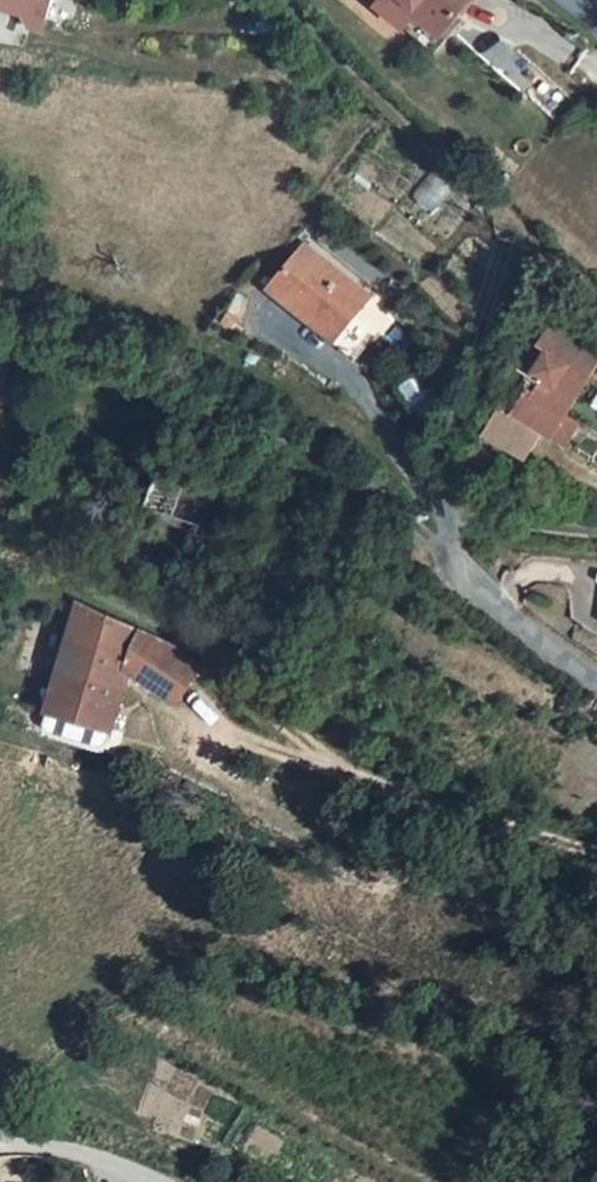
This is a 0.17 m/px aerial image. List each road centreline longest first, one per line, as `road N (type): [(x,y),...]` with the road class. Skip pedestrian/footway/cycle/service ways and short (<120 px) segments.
road 1 (track): [(445,572),(416,536),(260,421),(133,365),(0,340)]
road 2 (track): [(596,308),(513,225),(382,120),(280,0)]
road 3 (track): [(596,542),(452,533)]
road 4 (unclassified): [(0,1145),(127,1181)]

